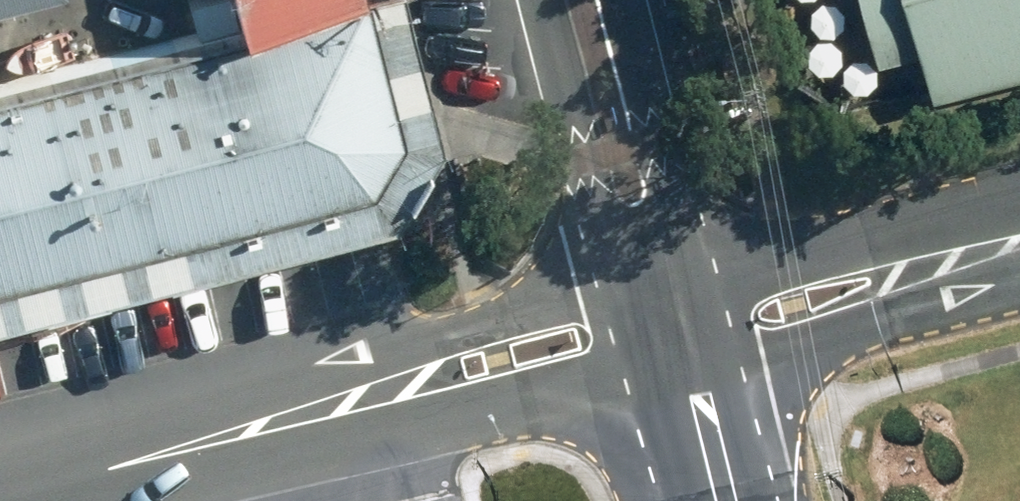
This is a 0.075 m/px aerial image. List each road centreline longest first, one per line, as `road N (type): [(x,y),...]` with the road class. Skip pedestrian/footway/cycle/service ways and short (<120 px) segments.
road 1 (residential): [(689,380),(458,430),(316,428)]
road 2 (residential): [(316,428),(386,373),(442,347),(628,301)]
road 3 (tertiary): [(628,301),(568,191),(515,0)]
road 4 (residential): [(974,254),(920,298),(865,325),(689,380)]
road 5 (residential): [(316,428),(12,500)]
road 6 (tertiary): [(635,0),(677,170),(691,284)]
road 7 (residential): [(691,284),(842,254),(974,254)]
road 8 (secondary): [(720,500),(689,380)]

